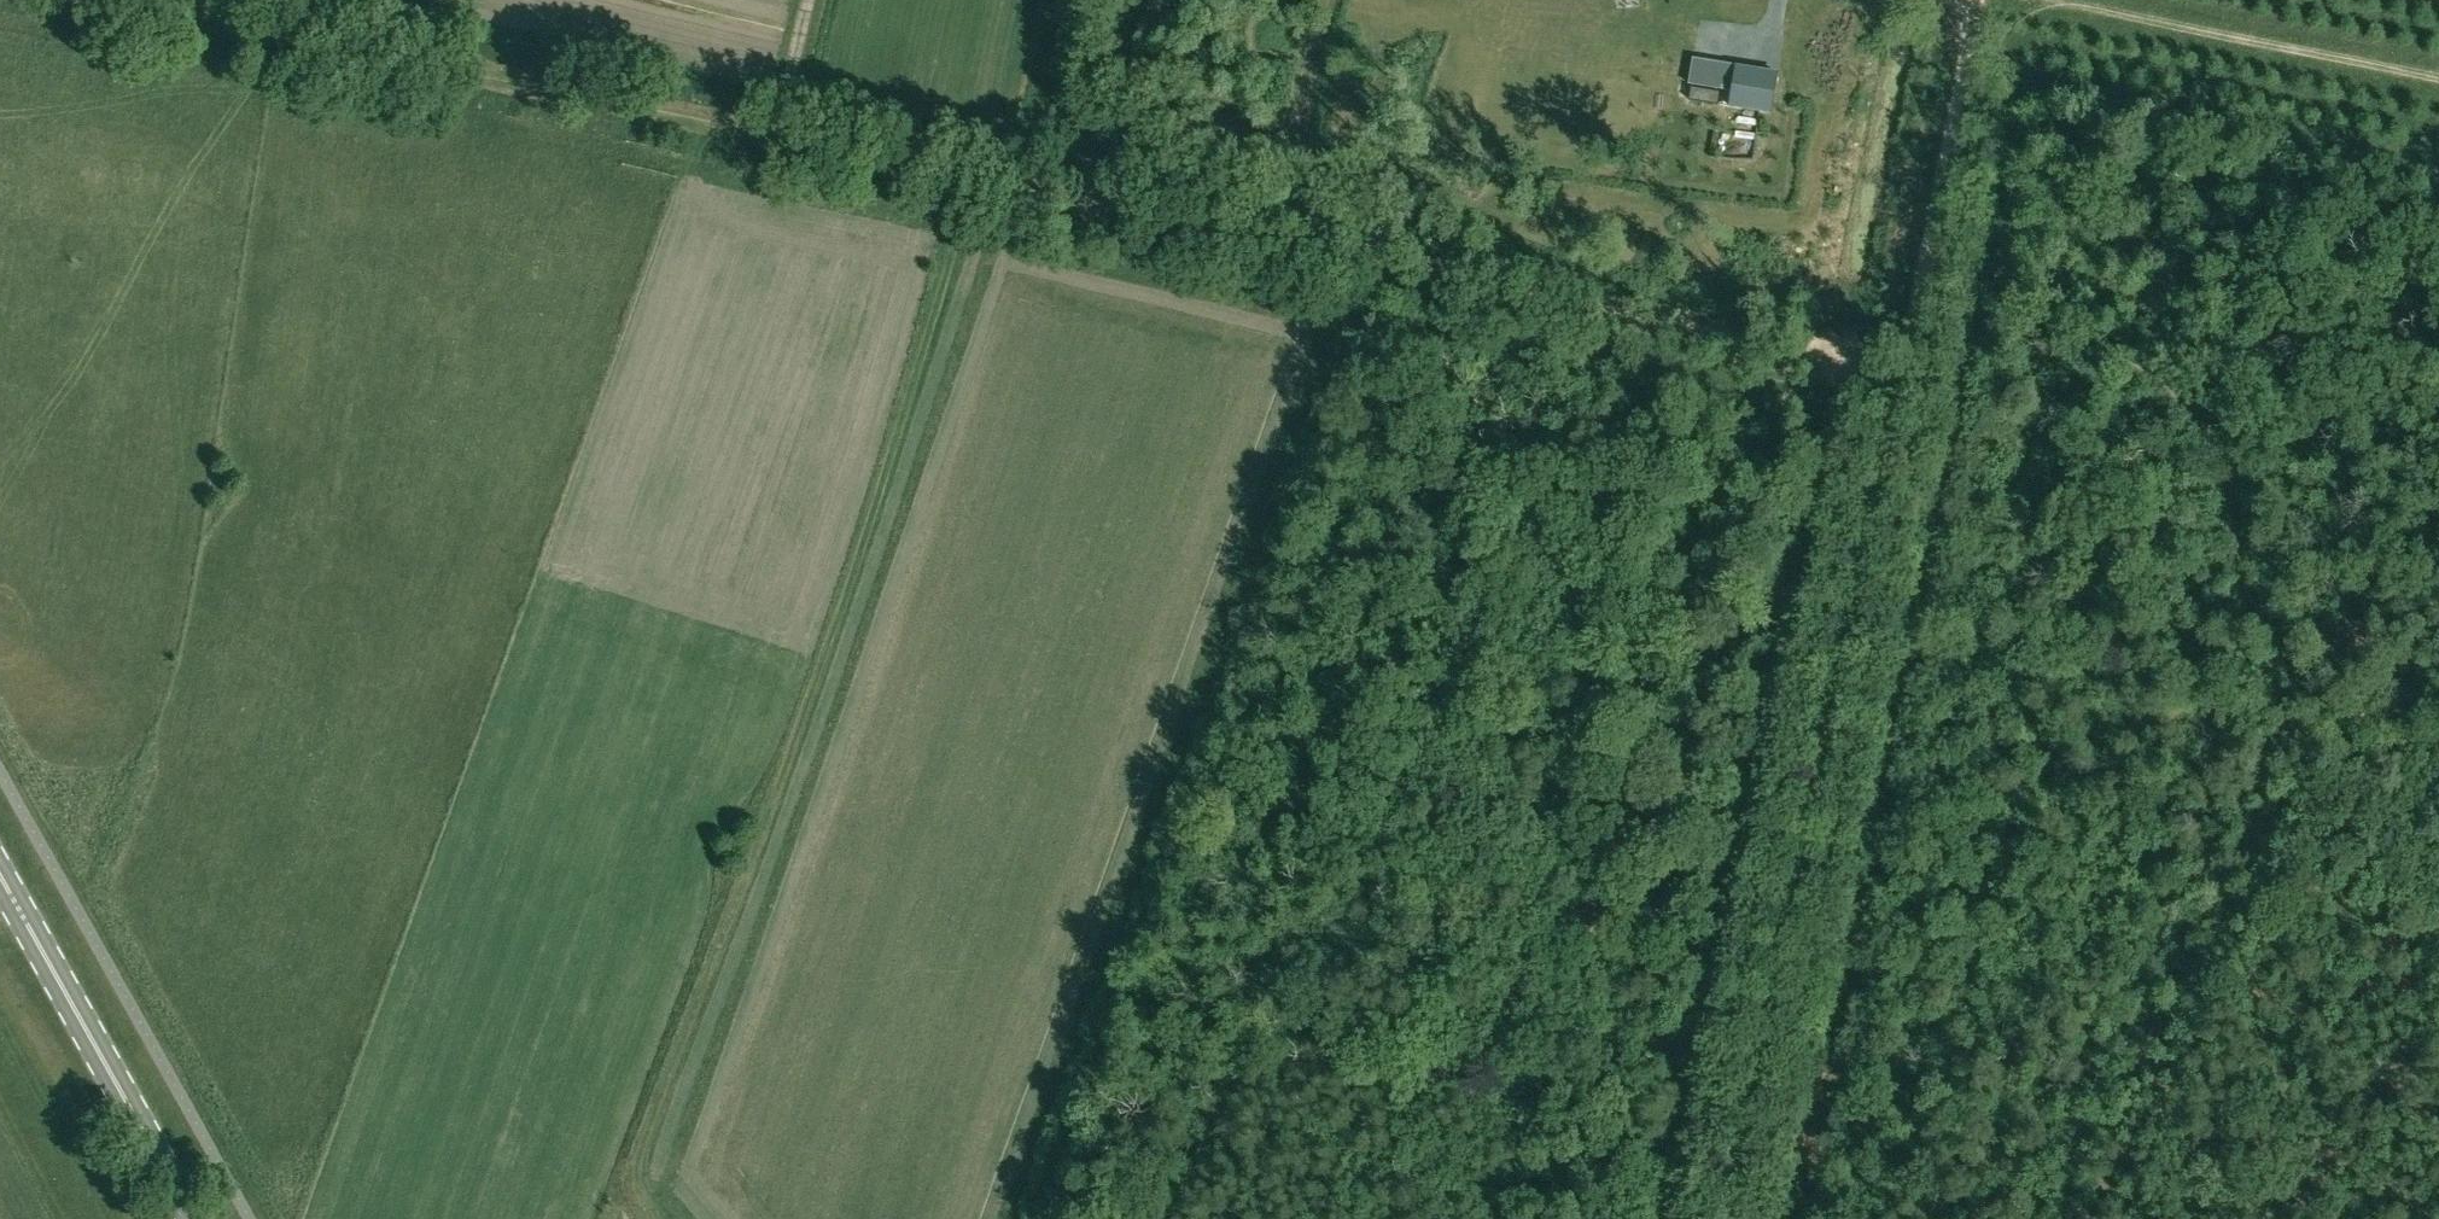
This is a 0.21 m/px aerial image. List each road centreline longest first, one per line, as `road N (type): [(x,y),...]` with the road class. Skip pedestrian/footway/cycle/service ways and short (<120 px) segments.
road 1 (track): [(1899,372),(138,0)]
road 2 (track): [(1730,1218),(1899,372)]
road 3 (primary): [(194,1218),(0,870)]
road 4 (track): [(1899,372),(1978,0)]

